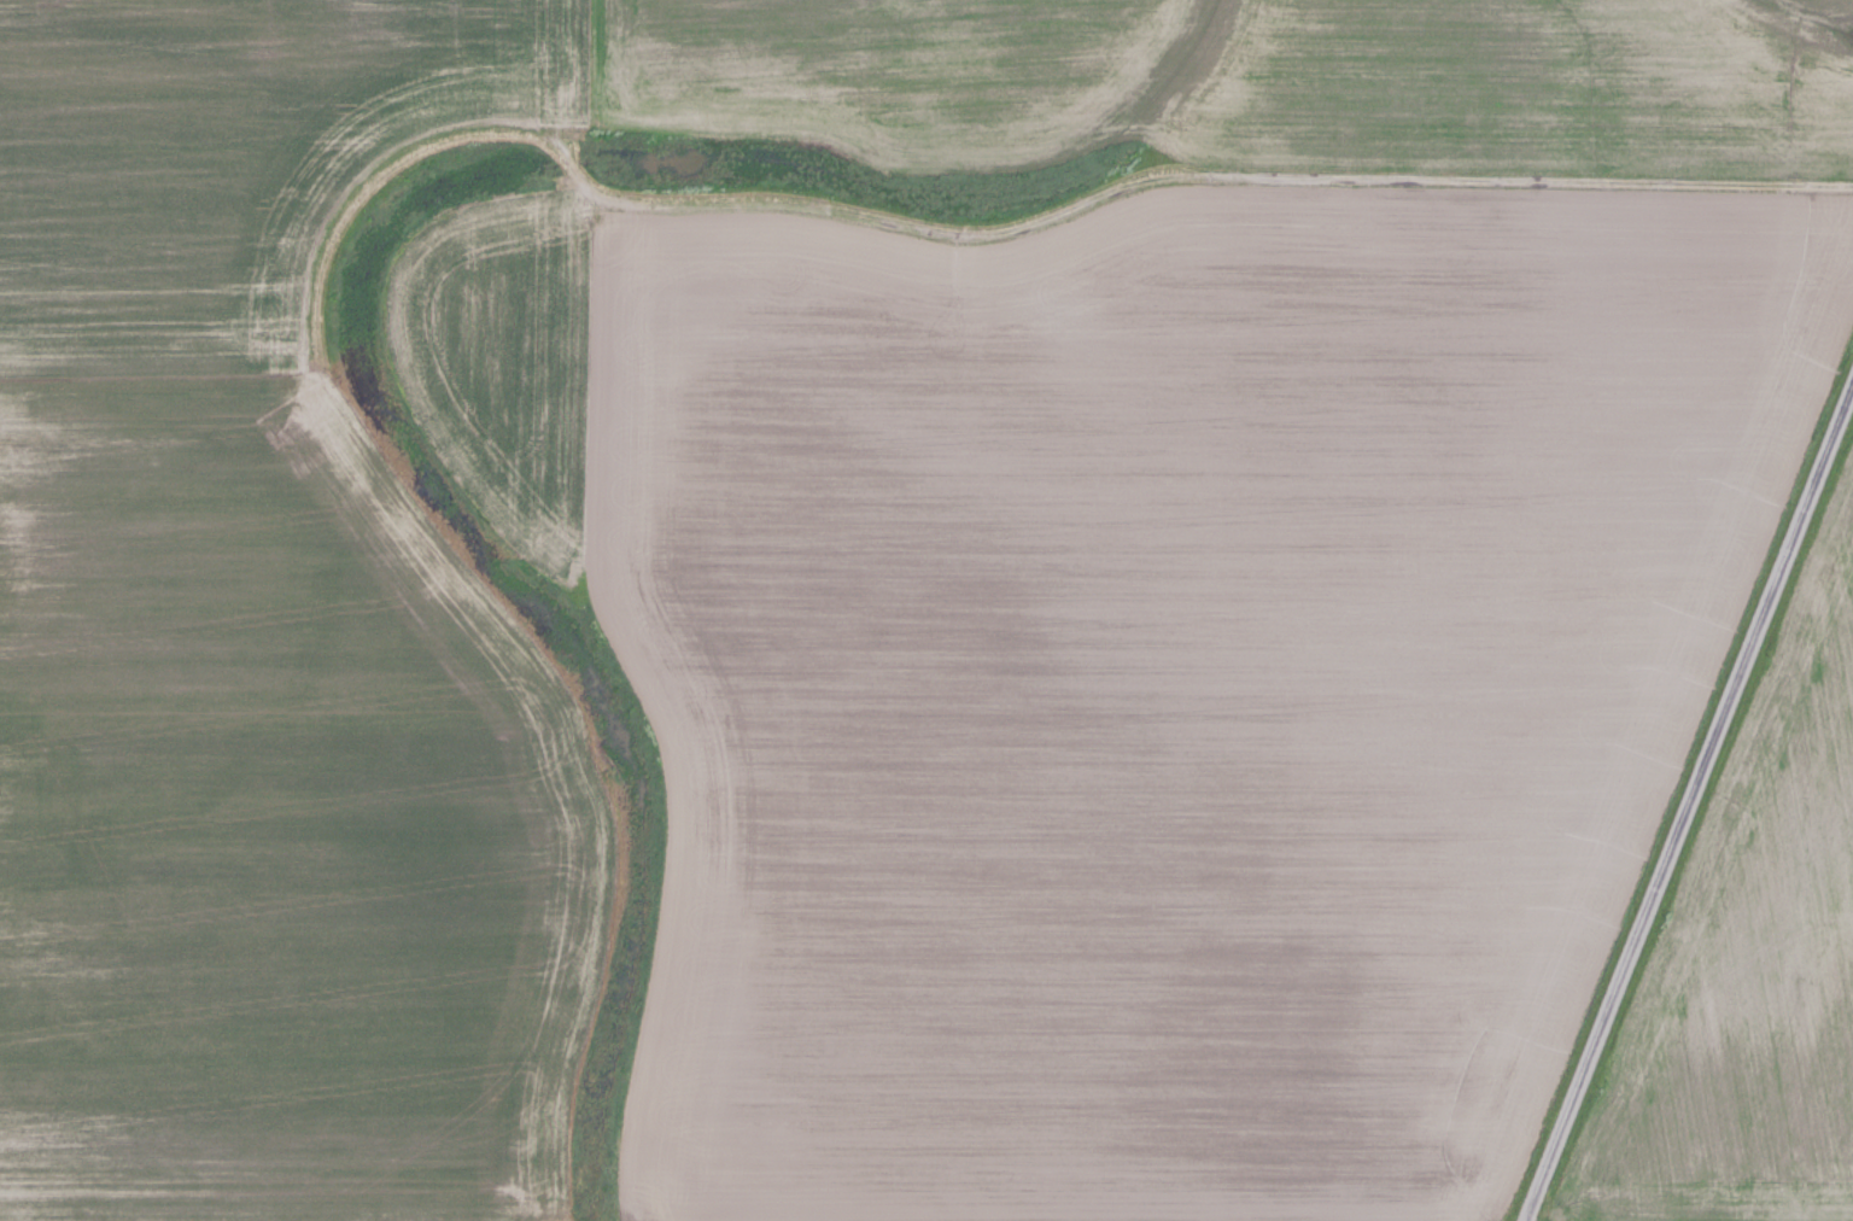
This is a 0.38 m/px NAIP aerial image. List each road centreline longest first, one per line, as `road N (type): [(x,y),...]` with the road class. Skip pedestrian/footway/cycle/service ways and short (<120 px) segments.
road 1 (residential): [(1458,1220),(1852,148)]

